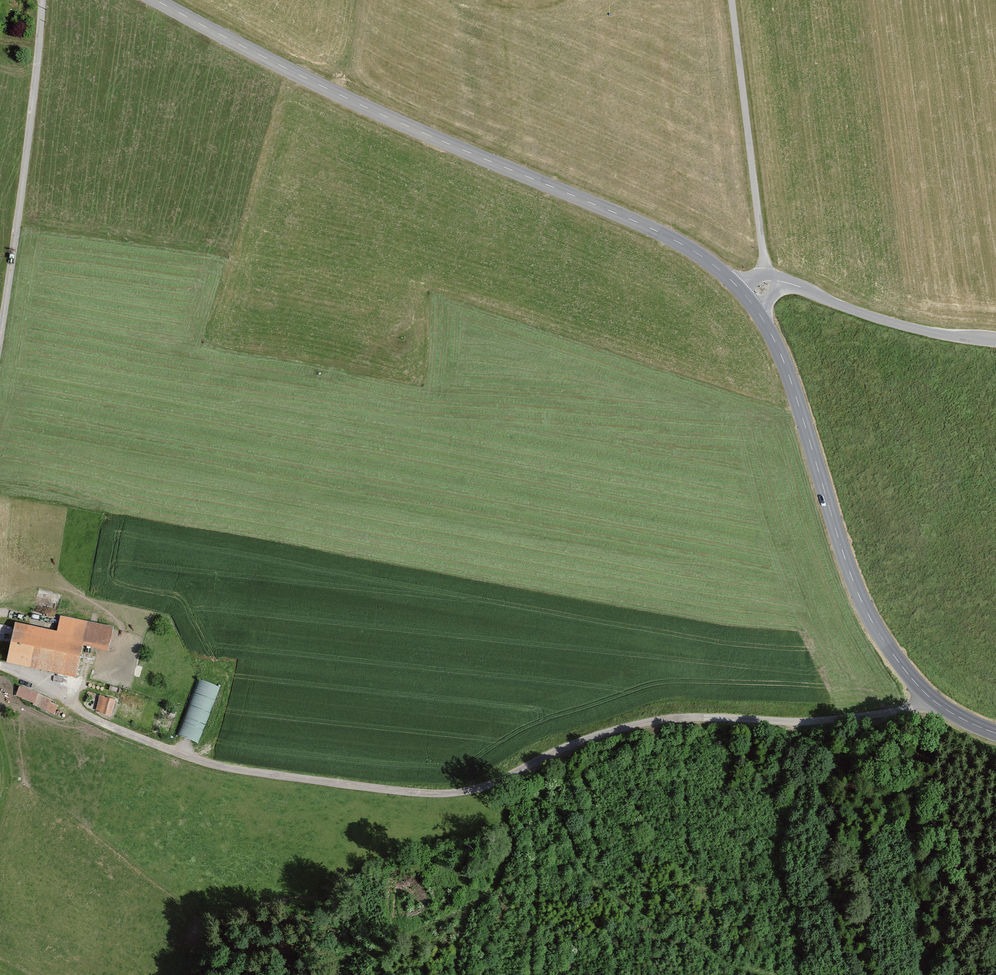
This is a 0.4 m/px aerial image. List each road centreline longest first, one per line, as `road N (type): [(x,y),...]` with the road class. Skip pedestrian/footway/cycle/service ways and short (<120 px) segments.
road 1 (unclassified): [(0,669),(136,742),(236,776),(447,799),(667,718),(802,721),(933,707)]
road 2 (tertiary): [(749,300),(706,259),(653,230),(329,91),(151,0)]
road 3 (tertiary): [(933,707),(861,602),(772,339),(749,300)]
road 4 (unclassified): [(40,0),(26,181),(0,354)]
road 5 (unclassified): [(995,344),(850,310),(782,282),(765,284),(749,300)]
road 6 (track): [(507,781),(516,845),(470,911),(455,974)]

